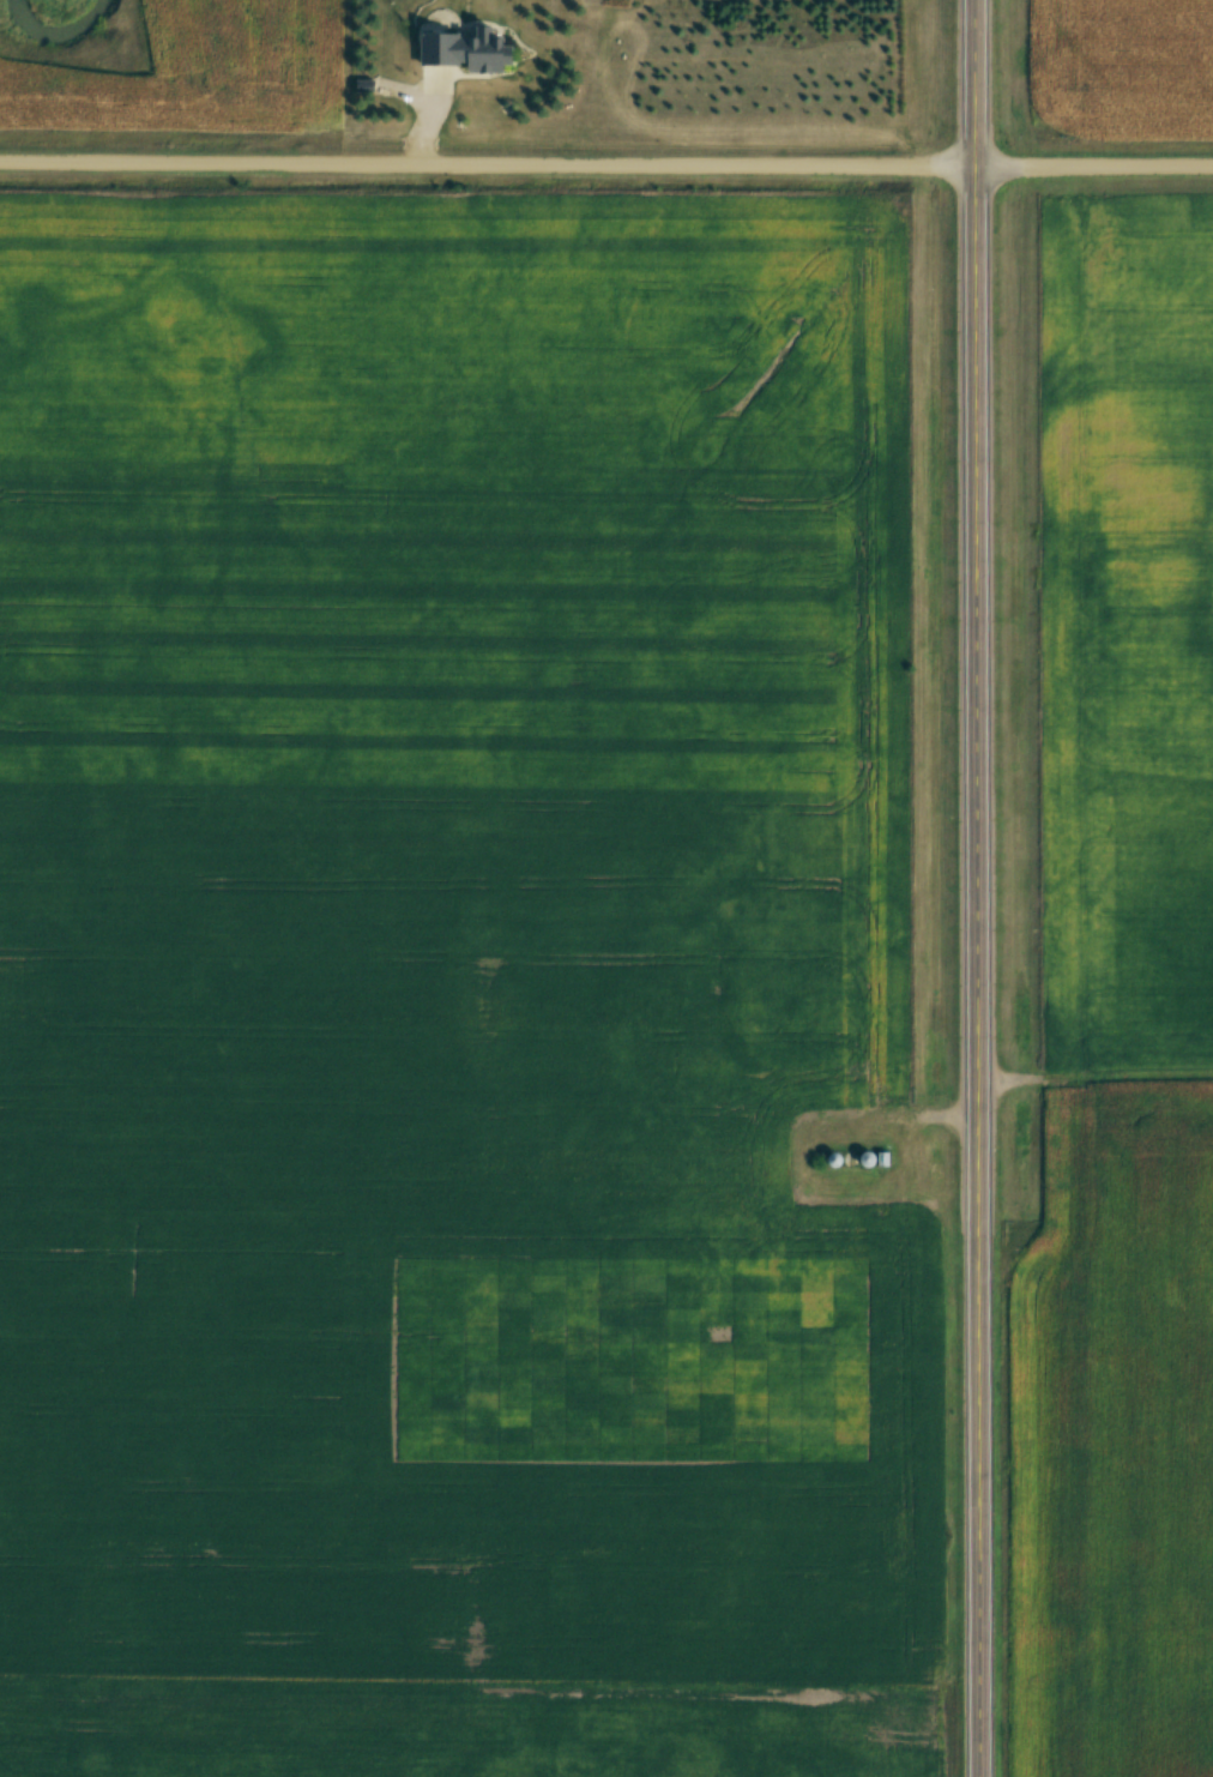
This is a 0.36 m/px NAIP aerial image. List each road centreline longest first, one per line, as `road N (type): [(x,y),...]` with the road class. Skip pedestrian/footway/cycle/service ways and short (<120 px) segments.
road 1 (secondary): [(988,1776),(986,0)]
road 2 (residential): [(1212,169),(0,161)]

